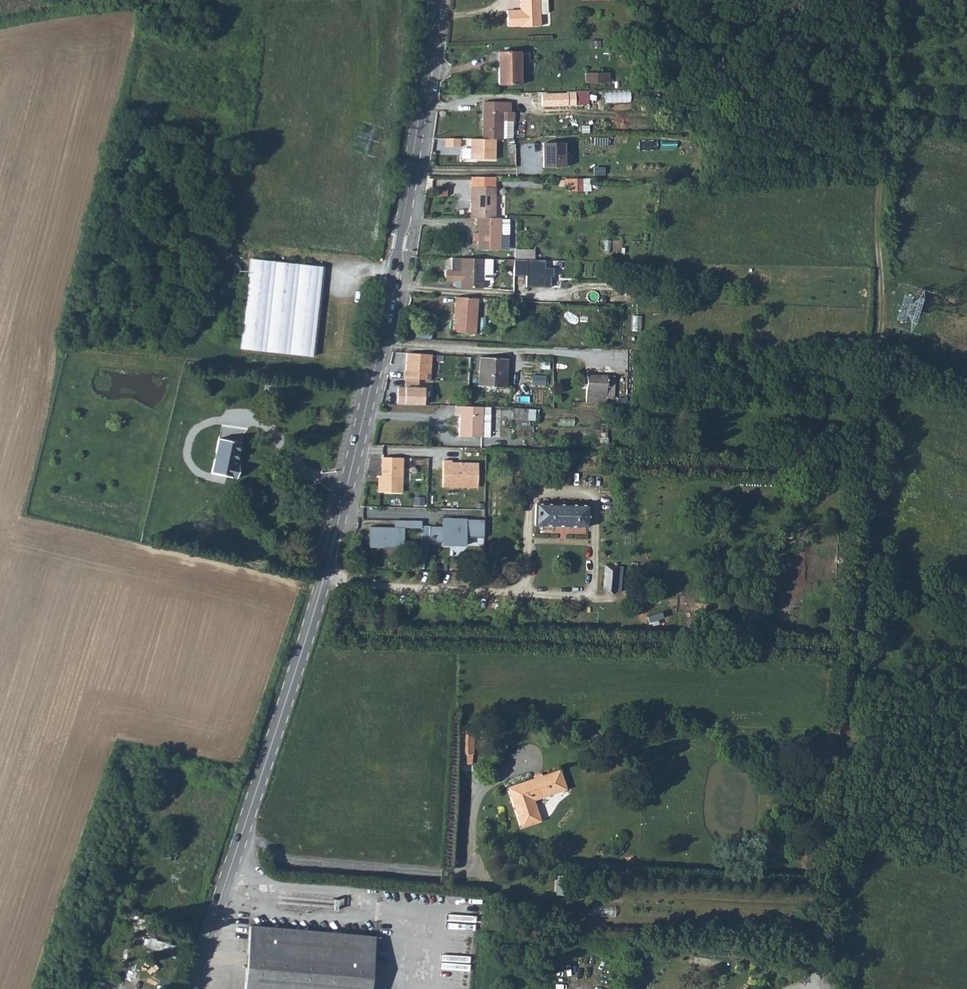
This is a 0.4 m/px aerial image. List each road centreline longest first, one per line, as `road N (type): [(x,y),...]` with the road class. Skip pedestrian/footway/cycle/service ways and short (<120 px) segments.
road 1 (tertiary): [(192,988),(345,508),(406,243),(435,0)]

